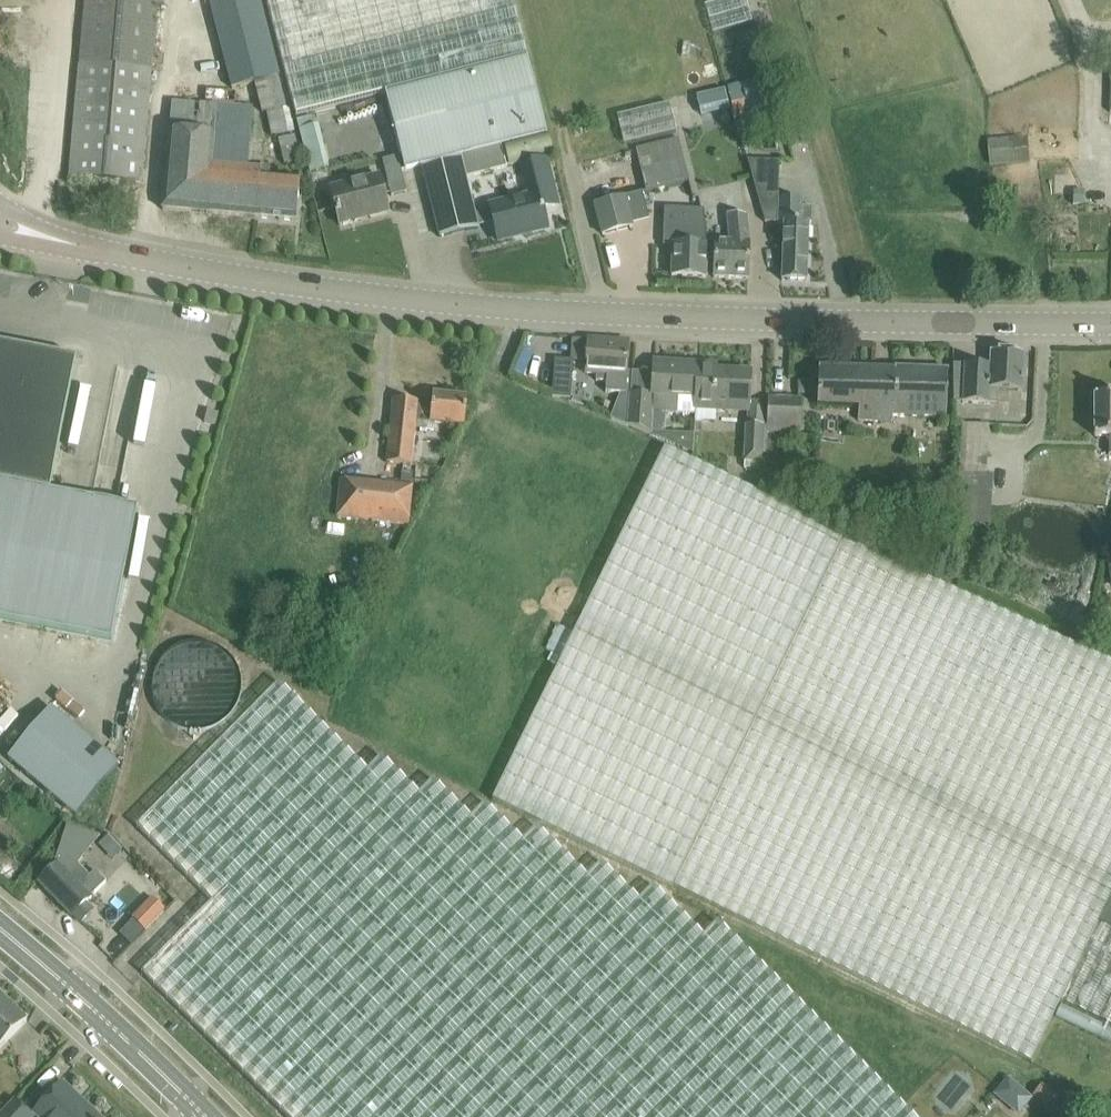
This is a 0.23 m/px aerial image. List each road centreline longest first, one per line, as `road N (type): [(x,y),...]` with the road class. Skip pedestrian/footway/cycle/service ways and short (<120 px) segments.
road 1 (tertiary): [(1110,322),(507,307),(221,273),(59,239)]
road 2 (primary): [(205,1116),(0,930)]

